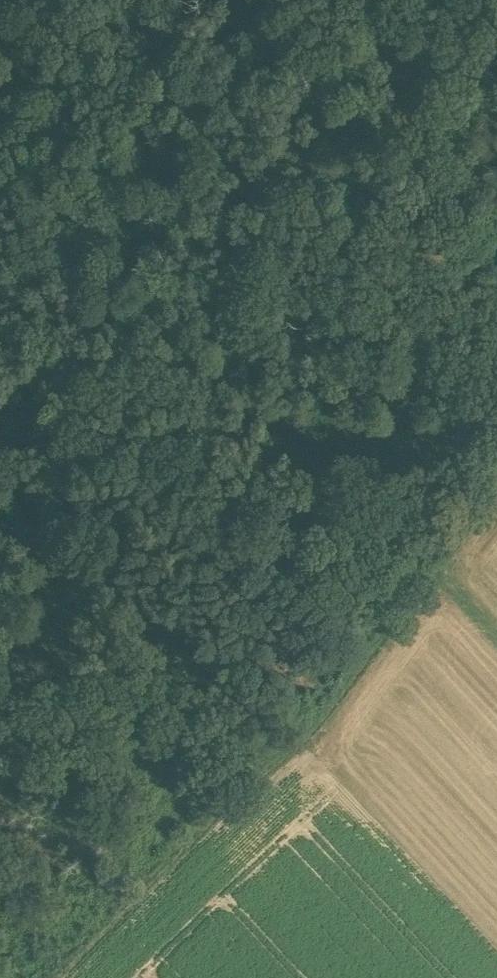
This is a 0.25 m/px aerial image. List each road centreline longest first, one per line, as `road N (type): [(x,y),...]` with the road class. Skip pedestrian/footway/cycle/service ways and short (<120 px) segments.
road 1 (track): [(441,574),(314,736),(62,977)]

